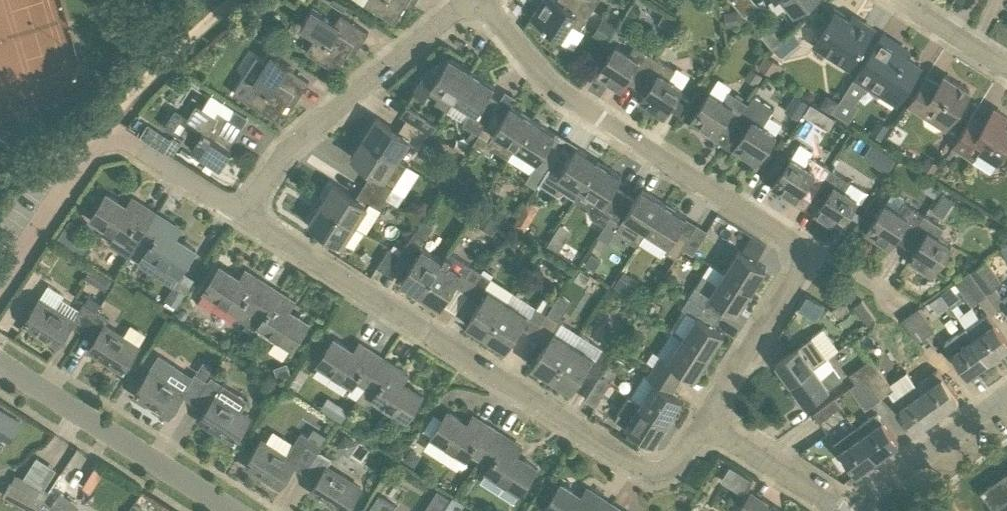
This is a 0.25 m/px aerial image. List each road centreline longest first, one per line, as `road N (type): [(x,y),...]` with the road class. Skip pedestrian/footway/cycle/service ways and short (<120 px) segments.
road 1 (residential): [(702,419),(659,477),(241,214)]
road 2 (residential): [(803,252),(540,78),(481,0)]
road 3 (residential): [(0,286),(110,130),(241,214)]
road 4 (residential): [(241,214),(283,151),(471,0)]
road 5 (unclassified): [(226,510),(0,366)]
road 6 (residential): [(702,419),(803,252)]
road 7 (residential): [(854,510),(1006,398)]
road 8 (track): [(110,130),(233,0)]
road 9 (residential): [(844,510),(702,419)]
road 10 (residential): [(1006,66),(901,0)]

